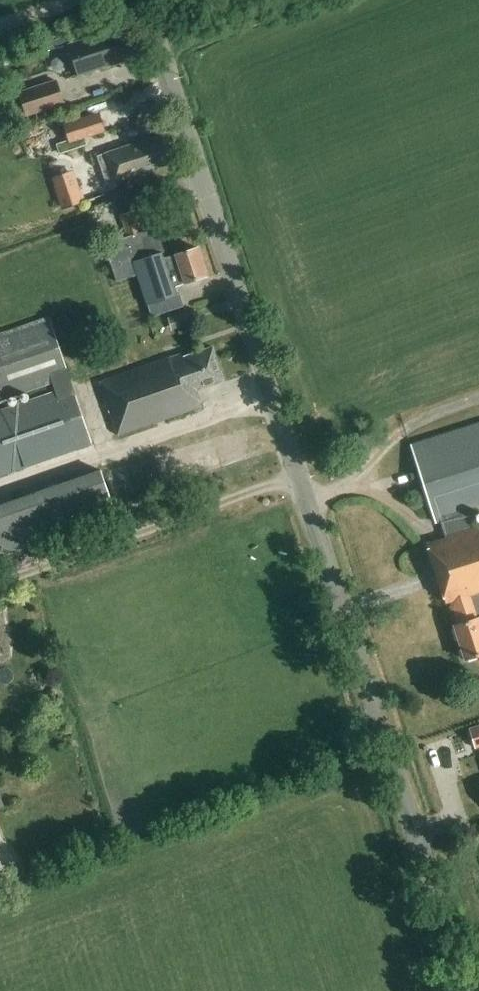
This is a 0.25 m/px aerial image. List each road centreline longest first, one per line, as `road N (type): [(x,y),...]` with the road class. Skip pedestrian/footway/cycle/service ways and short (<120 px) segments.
road 1 (tertiary): [(470,990),(149,0)]

